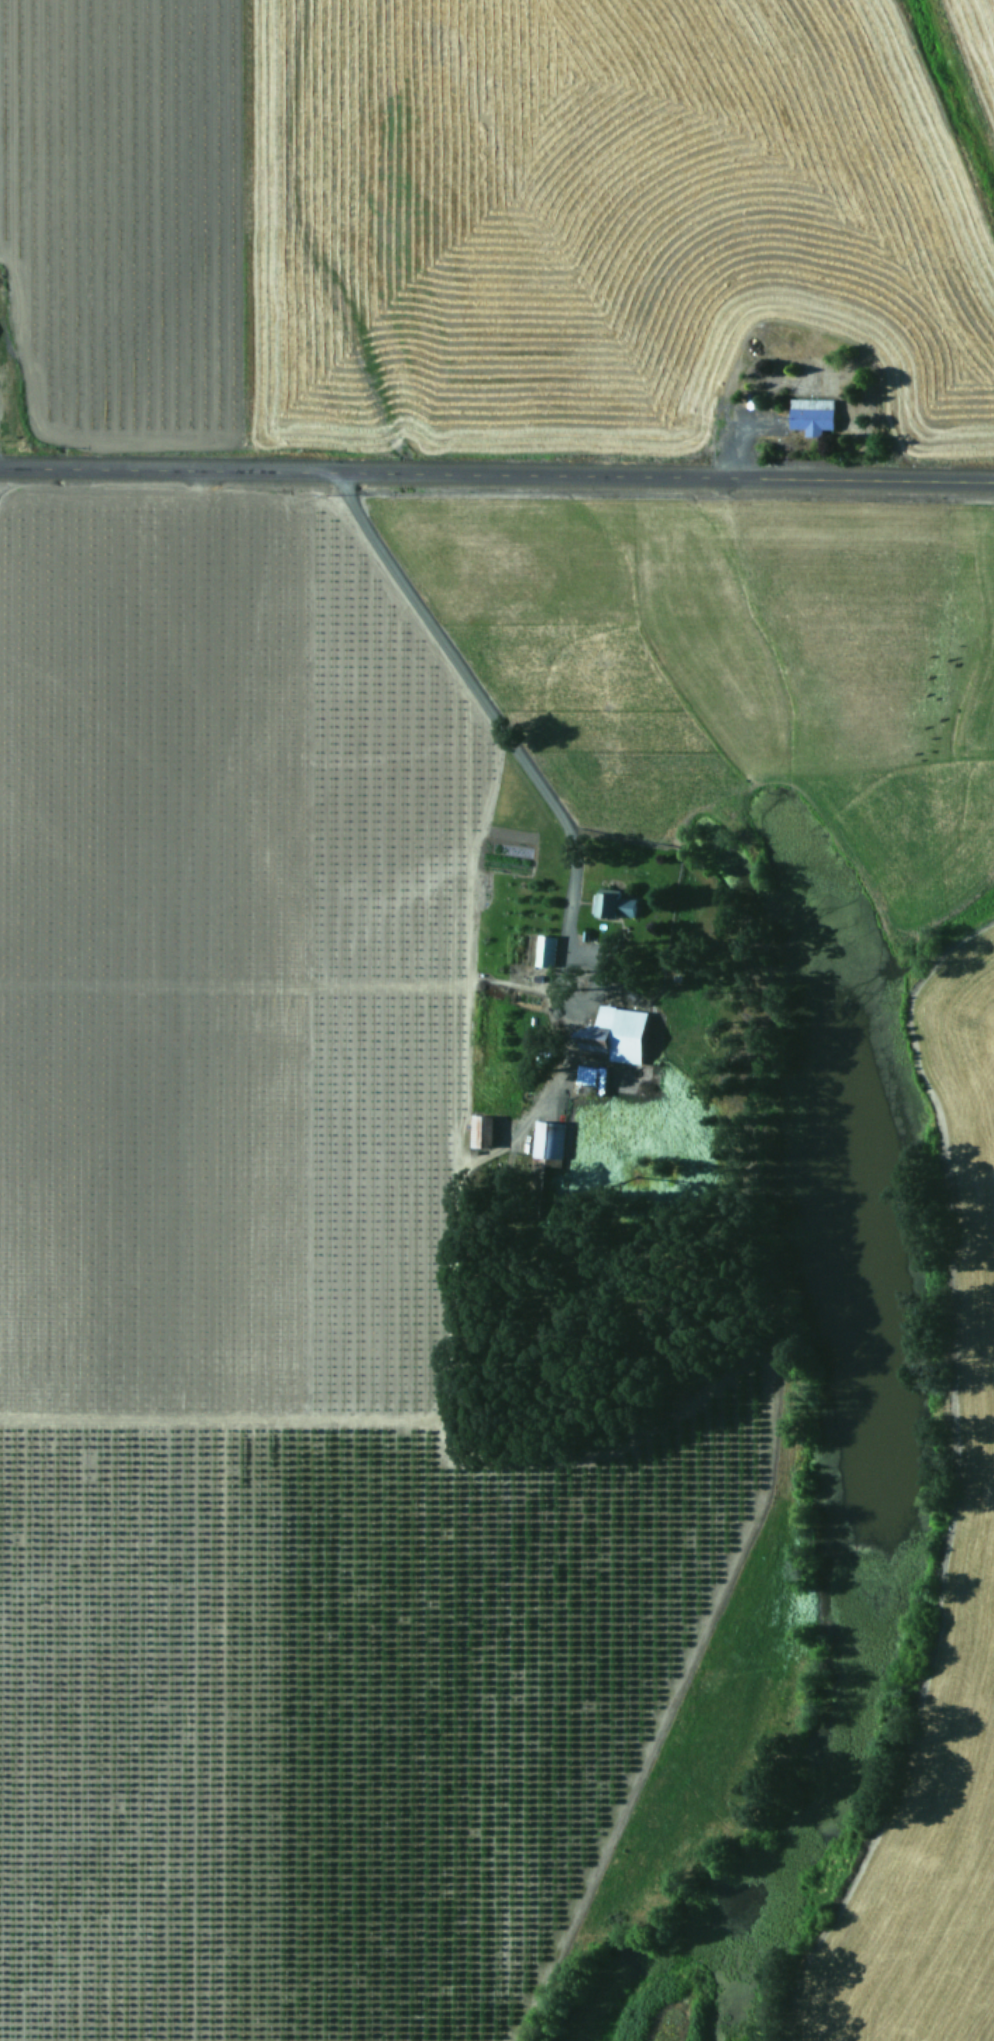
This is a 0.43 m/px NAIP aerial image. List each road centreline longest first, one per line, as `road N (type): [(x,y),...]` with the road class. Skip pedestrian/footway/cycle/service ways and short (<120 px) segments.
road 1 (tertiary): [(993,482),(0,463)]
road 2 (residential): [(334,470),(574,874)]

